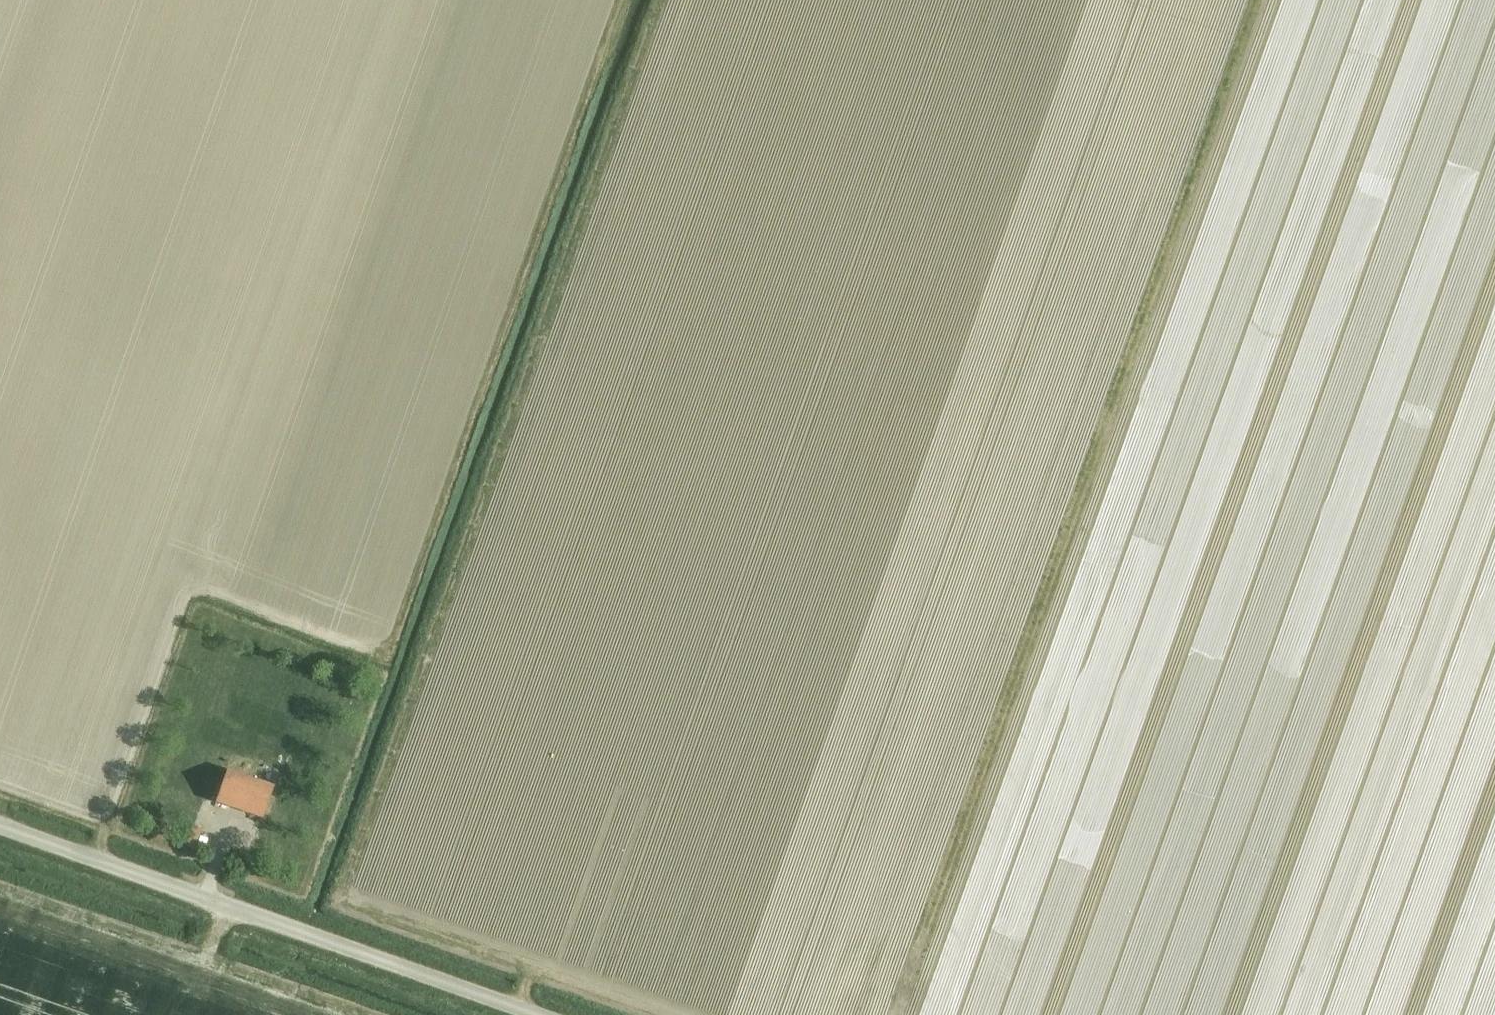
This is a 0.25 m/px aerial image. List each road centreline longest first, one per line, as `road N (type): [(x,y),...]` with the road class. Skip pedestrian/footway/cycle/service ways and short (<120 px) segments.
road 1 (unclassified): [(533,1014),(0,827)]
road 2 (track): [(220,835),(206,969)]

